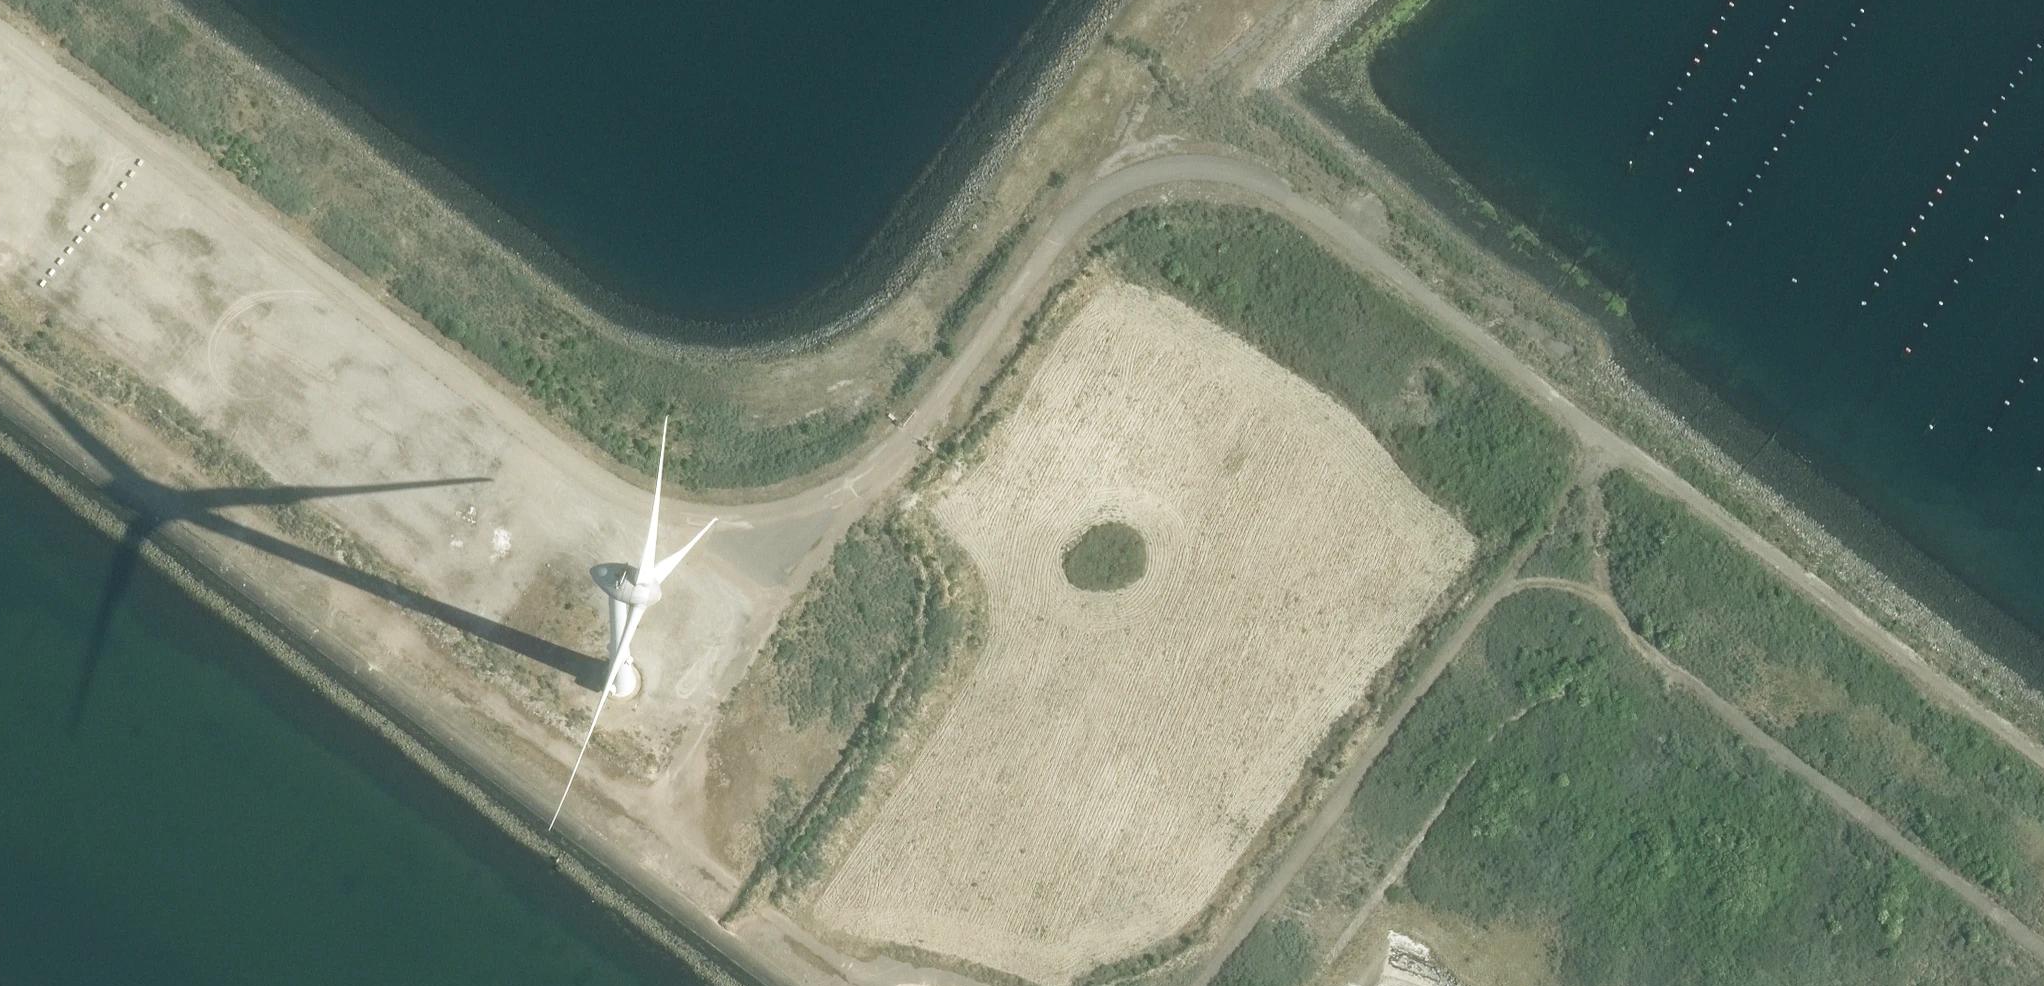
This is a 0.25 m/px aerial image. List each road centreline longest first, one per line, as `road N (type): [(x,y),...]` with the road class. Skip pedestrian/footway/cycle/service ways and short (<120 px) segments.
road 1 (unclassified): [(674,526),(798,505),(879,475),(1071,221),(1097,198),(1168,170),(1246,175),(1277,189),(2043,767)]
road 2 (unclassified): [(674,526),(580,471),(0,39)]

